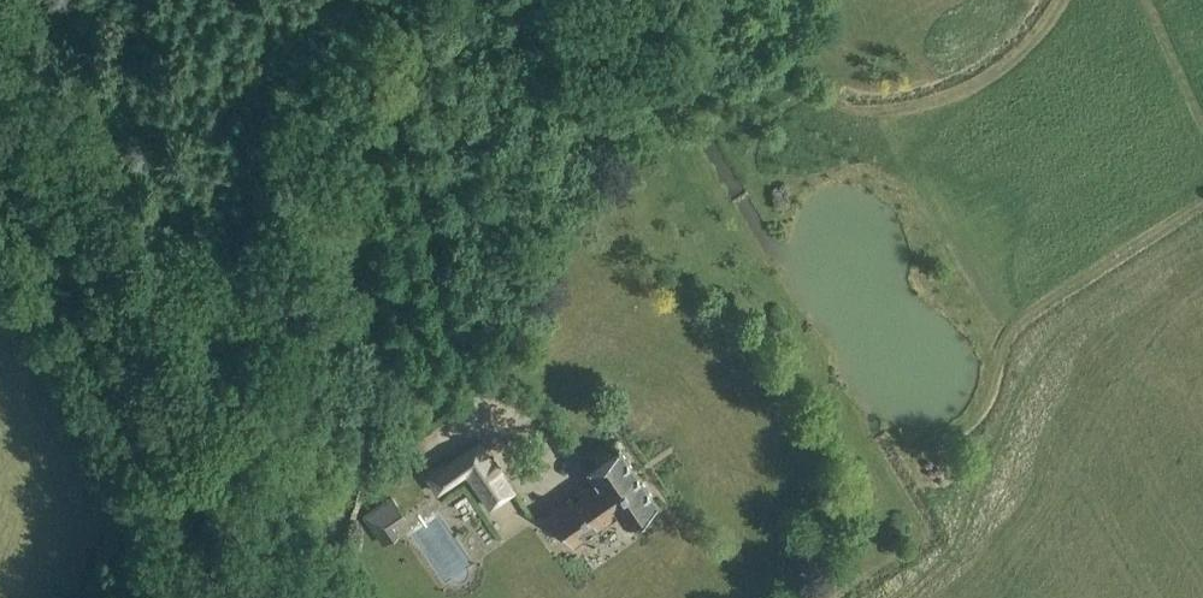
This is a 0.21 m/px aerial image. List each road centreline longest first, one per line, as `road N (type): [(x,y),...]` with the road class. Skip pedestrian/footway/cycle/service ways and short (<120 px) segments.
road 1 (track): [(0,142),(188,472),(191,510),(159,597)]
road 2 (track): [(513,415),(447,365),(424,329),(391,196),(357,115),(373,0)]
road 3 (track): [(892,434),(926,441),(962,429),(981,406),(1012,330),(1202,204)]
road 4 (track): [(1202,127),(1146,0)]

